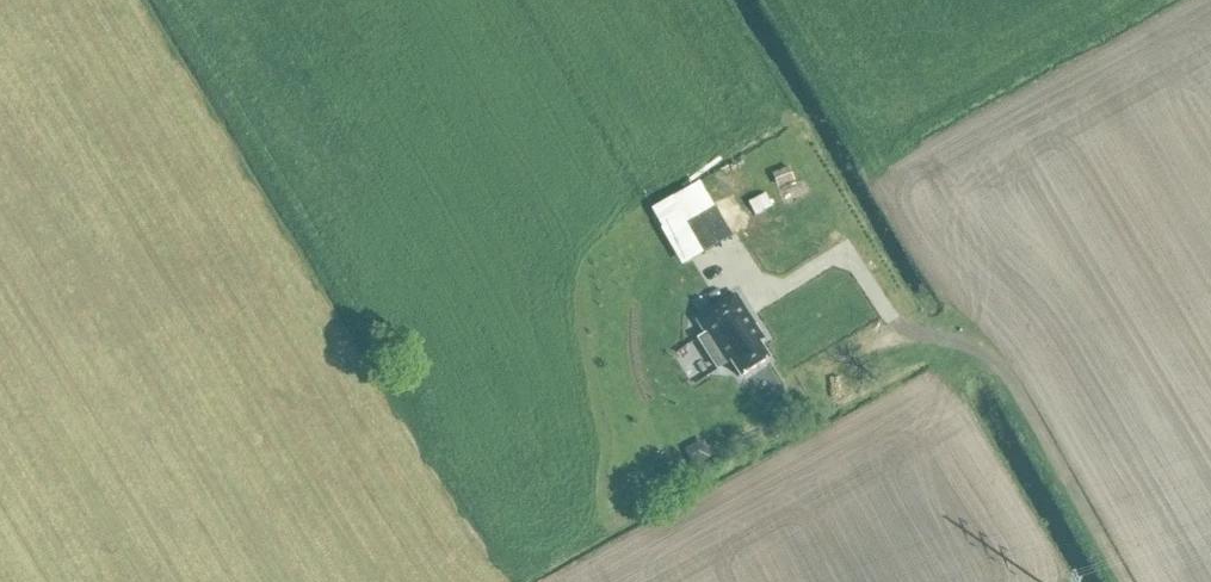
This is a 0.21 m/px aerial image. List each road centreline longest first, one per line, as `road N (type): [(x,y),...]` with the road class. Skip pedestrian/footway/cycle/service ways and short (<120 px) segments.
road 1 (track): [(902,337),(946,335),(978,347),(1010,386),(1123,581)]

